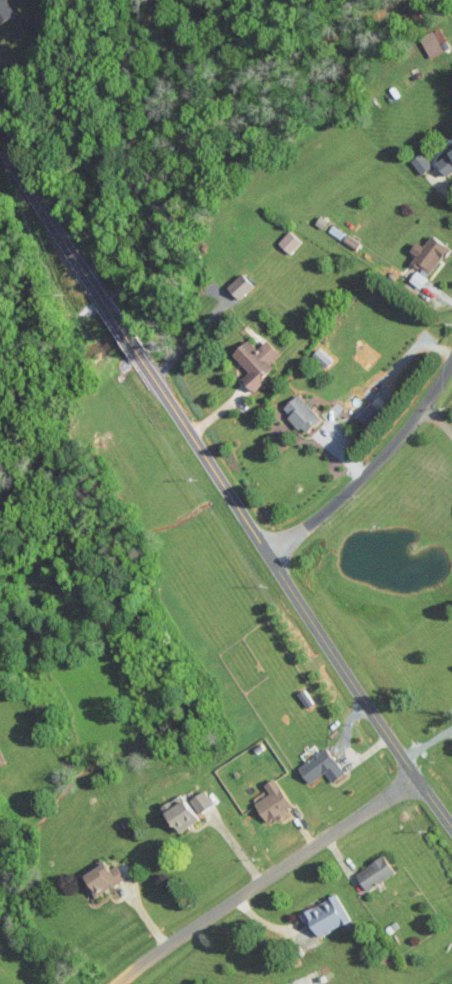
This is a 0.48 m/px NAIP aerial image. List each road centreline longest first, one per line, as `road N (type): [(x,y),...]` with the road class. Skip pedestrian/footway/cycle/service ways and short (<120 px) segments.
road 1 (residential): [(451,820),(0,141)]
road 2 (residential): [(126,983),(201,922),(418,773)]
road 3 (residential): [(273,555),(407,433),(451,366)]

